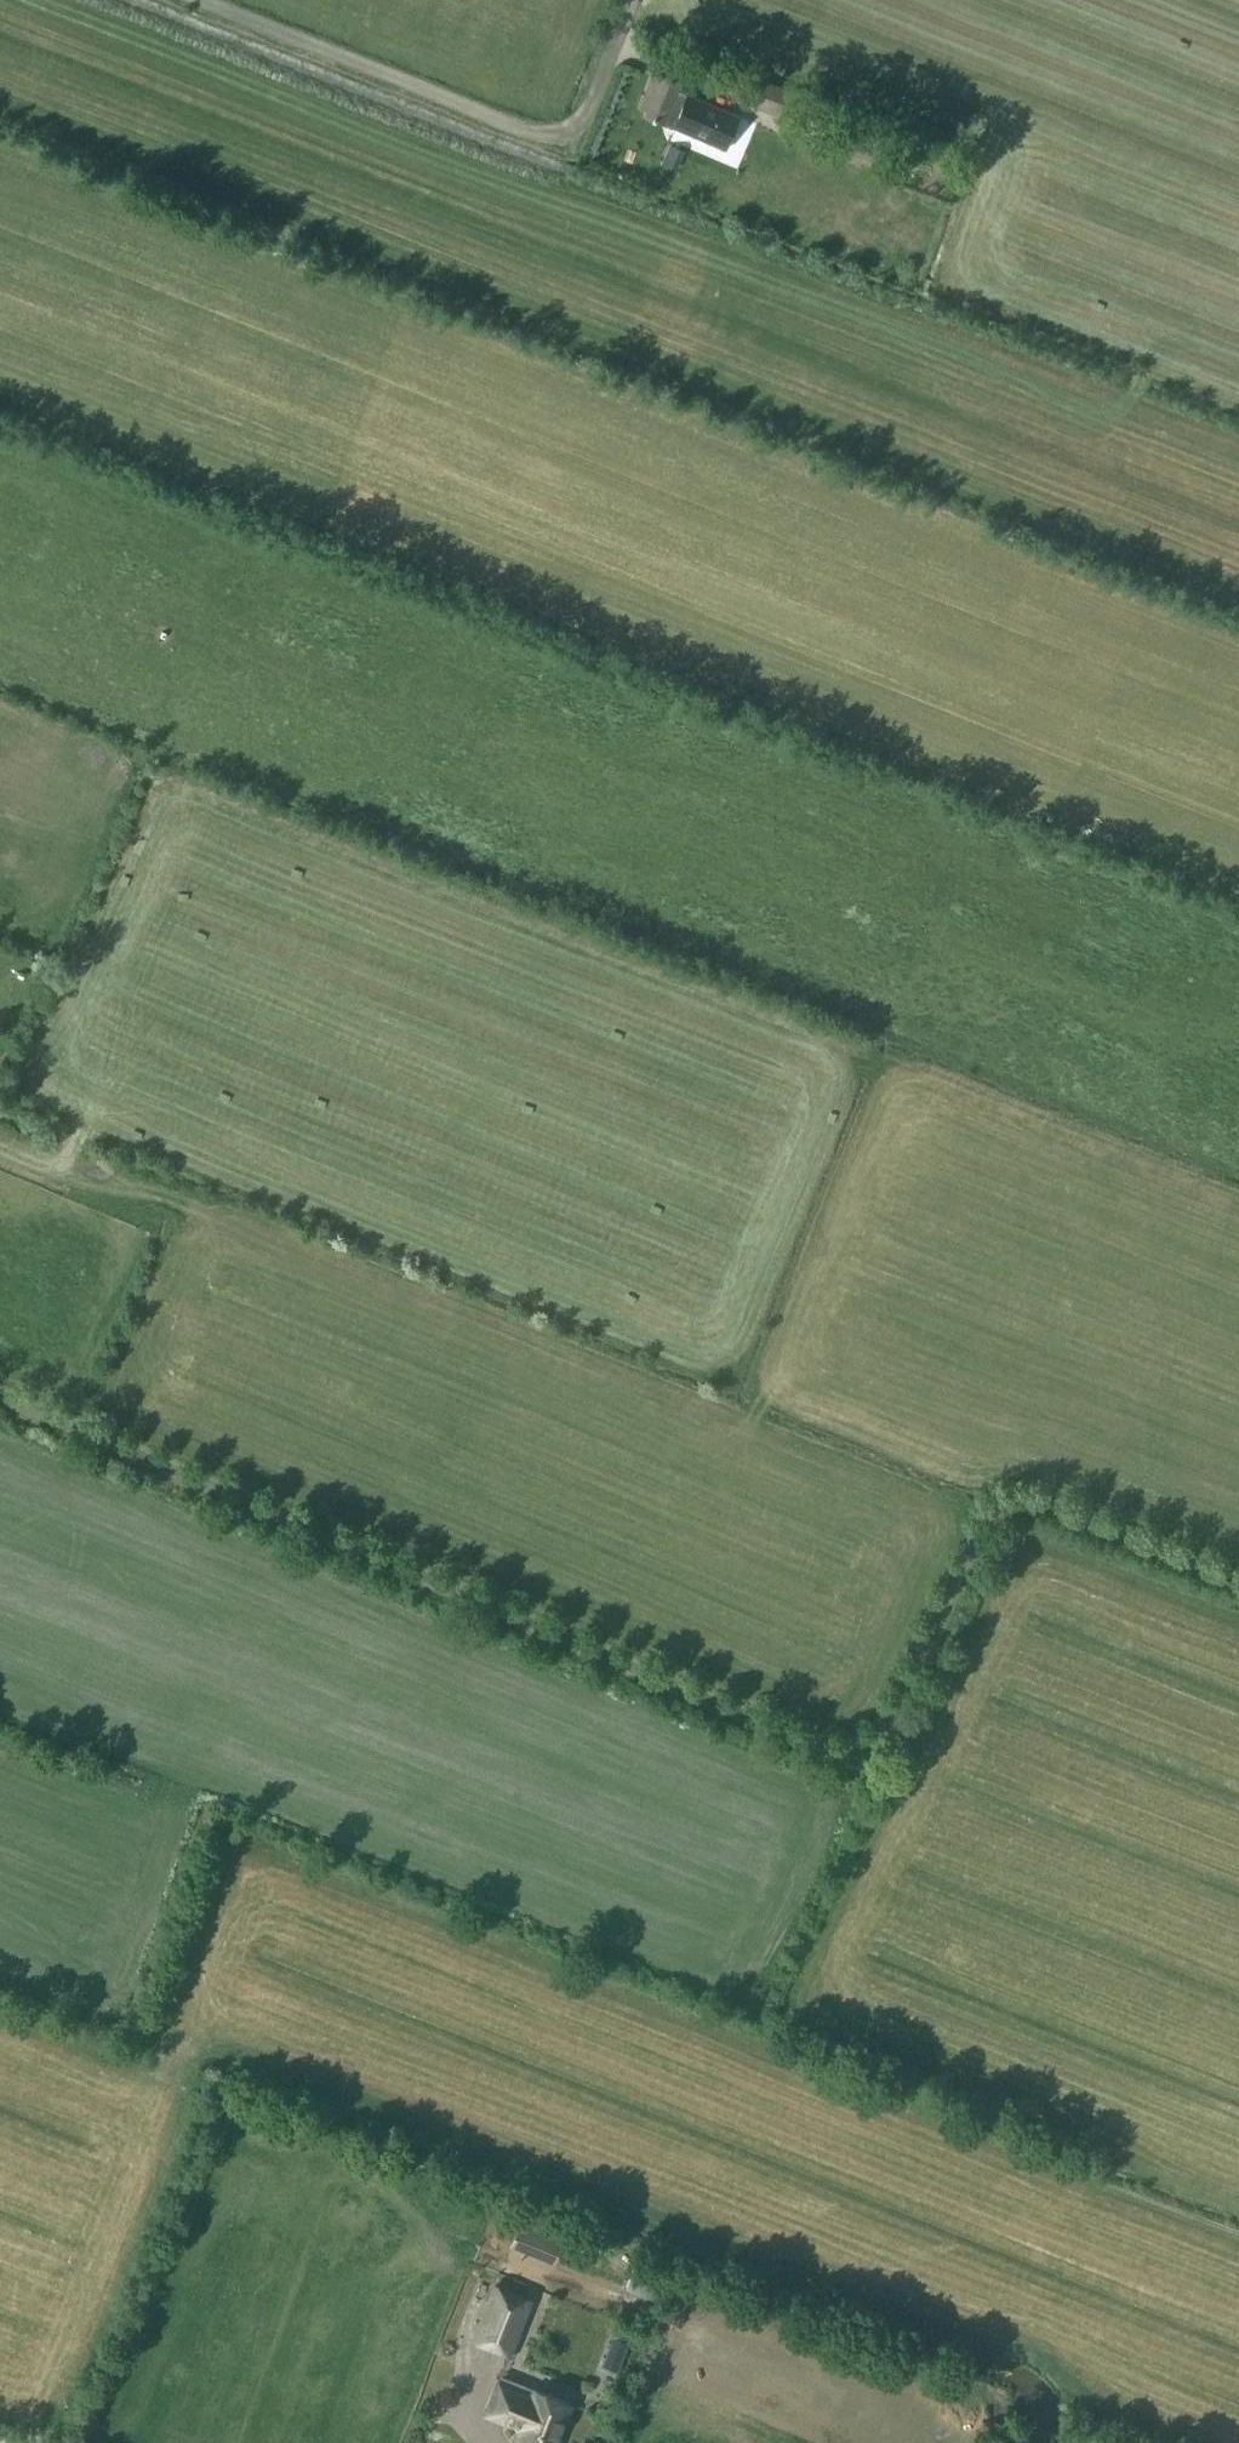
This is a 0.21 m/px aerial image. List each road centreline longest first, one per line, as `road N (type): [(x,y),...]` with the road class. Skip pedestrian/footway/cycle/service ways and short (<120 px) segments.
road 1 (track): [(567,131),(537,130),(206,0)]
road 2 (track): [(567,131),(589,109),(632,0)]

